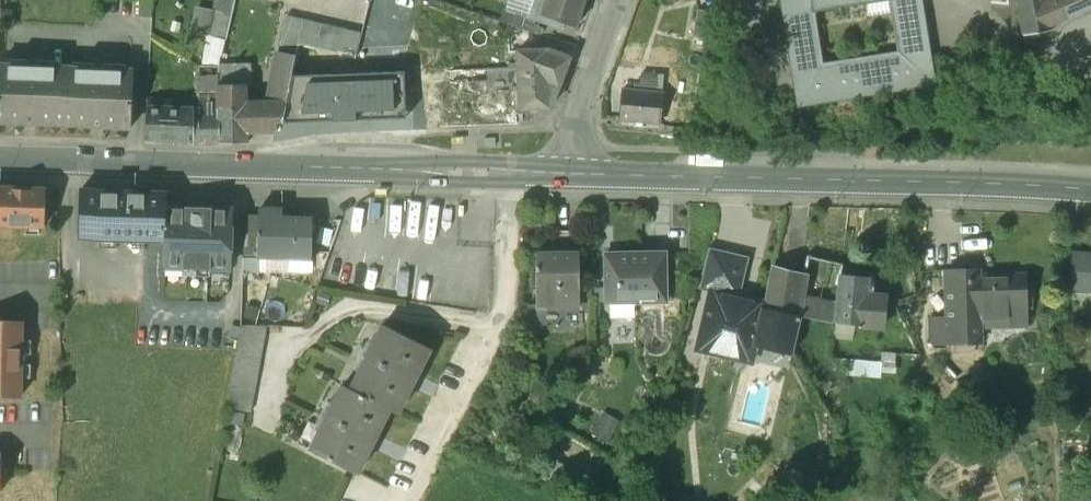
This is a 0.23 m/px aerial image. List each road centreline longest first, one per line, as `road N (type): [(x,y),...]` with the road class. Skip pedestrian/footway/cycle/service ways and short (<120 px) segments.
road 1 (secondary): [(1090,189),(576,171)]
road 2 (secondary): [(513,169),(0,157)]
road 3 (residential): [(513,169),(505,310),(405,500)]
road 4 (residential): [(576,171),(575,131),(616,0)]

